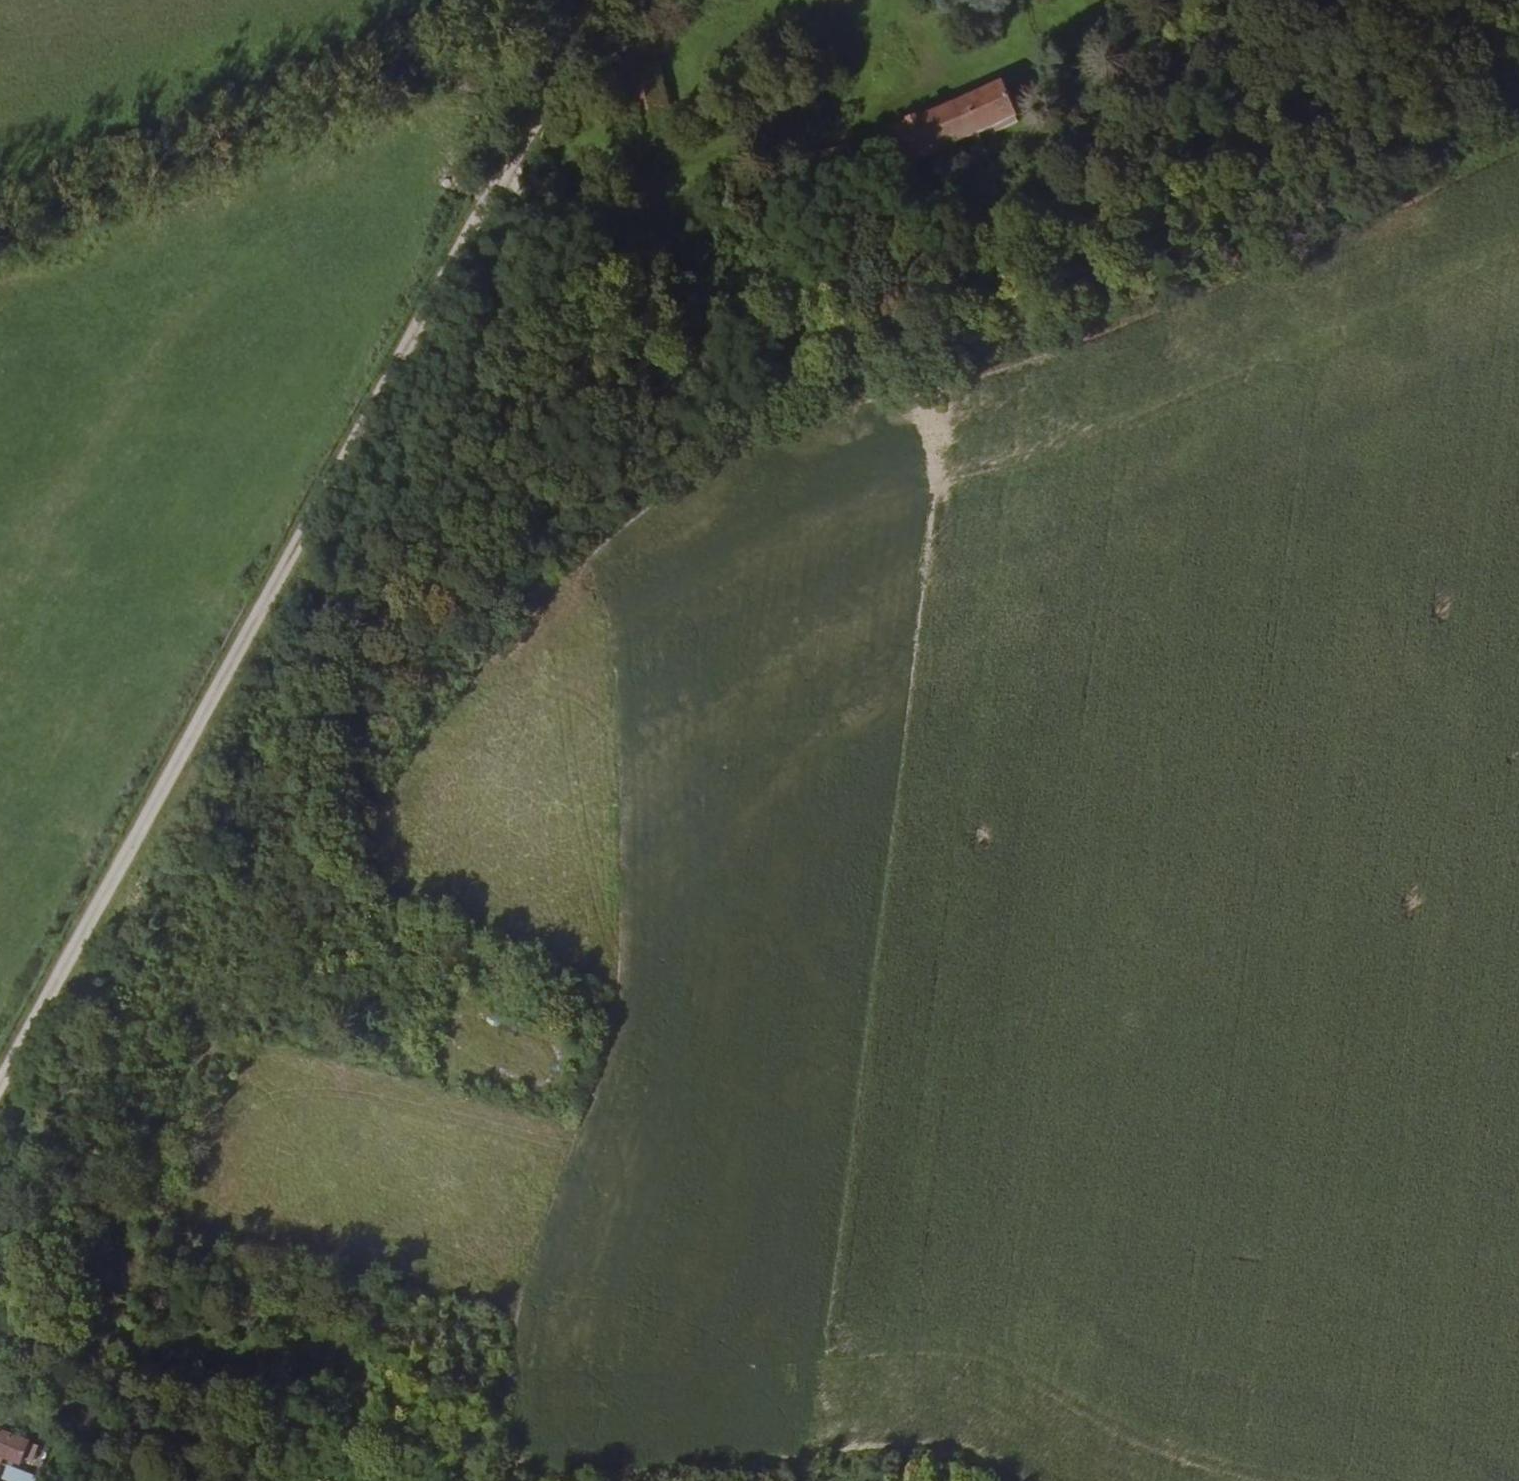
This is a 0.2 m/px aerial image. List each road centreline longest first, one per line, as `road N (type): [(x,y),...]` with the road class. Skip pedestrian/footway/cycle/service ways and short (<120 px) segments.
road 1 (track): [(587,0),(530,122),(0,1094)]

